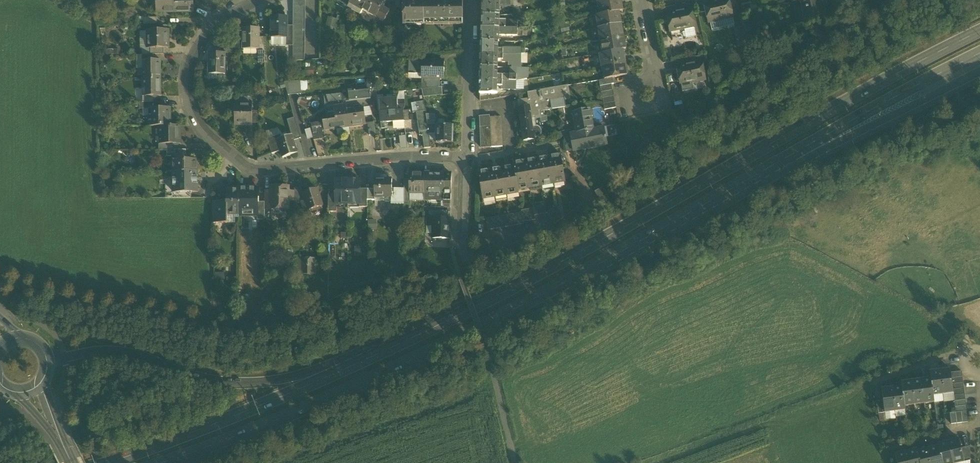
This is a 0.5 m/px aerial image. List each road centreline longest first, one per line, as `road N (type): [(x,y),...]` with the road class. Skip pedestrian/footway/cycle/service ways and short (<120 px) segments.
road 1 (trunk): [(979,29),(350,367)]
road 2 (trunk): [(159,462),(313,403),(553,286),(789,156)]
road 3 (residential): [(465,157),(248,168),(200,123),(188,75),(211,31),(252,2)]
road 4 (trunk): [(350,367),(244,381),(194,375),(126,353),(47,356)]
road 5 (trunk): [(350,367),(102,462)]
road 6 (trunk): [(789,156),(979,52)]
road 7 (trunk): [(789,156),(865,128),(979,69)]
road 8 (residential): [(472,0),(465,157)]

